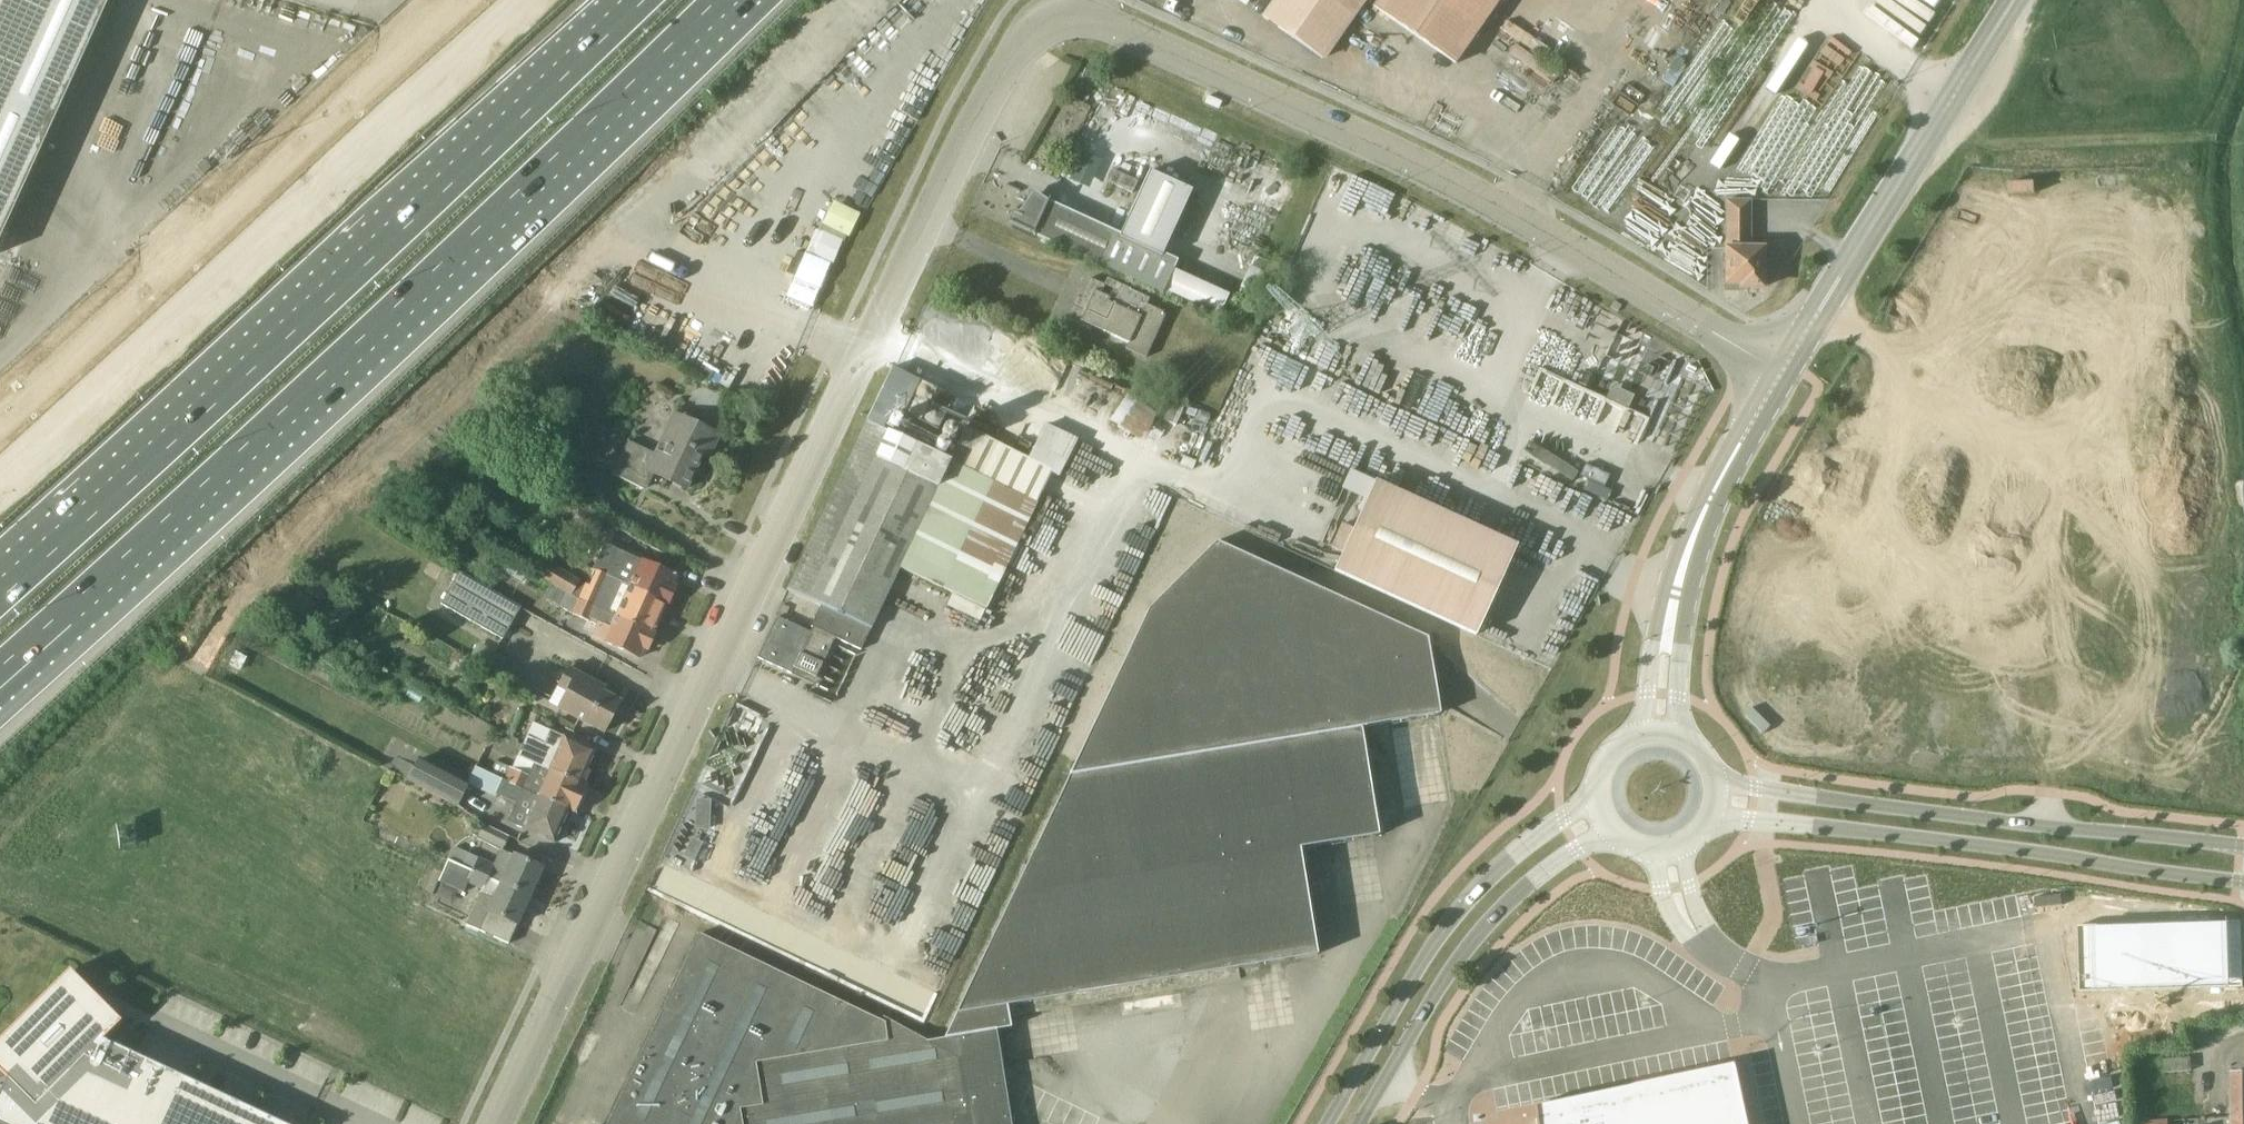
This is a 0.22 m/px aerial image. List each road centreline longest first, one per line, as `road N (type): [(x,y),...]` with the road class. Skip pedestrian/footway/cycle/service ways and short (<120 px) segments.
road 1 (unclassified): [(497,1123),(1016,47),(1043,14),(1084,14),(1419,165),(1787,369)]
road 2 (motorway): [(0,678),(728,0)]
road 3 (motorway): [(634,0),(0,587)]
road 4 (unclassified): [(466,0),(0,427)]
road 5 (tertiary): [(1714,817),(2243,881)]
road 6 (tertiary): [(2243,846),(1718,780)]
road 7 (tertiary): [(1787,369),(2015,0)]
road 8 (tertiary): [(1594,800),(1522,848),(1461,906),(1330,1123)]
road 9 (tertiary): [(1359,1123),(1479,932),(1523,889),(1612,837)]
road 10 (tertiary): [(1682,574),(1722,473),(1787,369)]
road 11 (tertiary): [(1682,574),(1656,639),(1641,731)]
road 12 (tertiary): [(1679,733),(1682,574)]
road 13 (tertiary): [(1612,837),(1649,854),(1670,853),(1704,833),(1714,817)]

